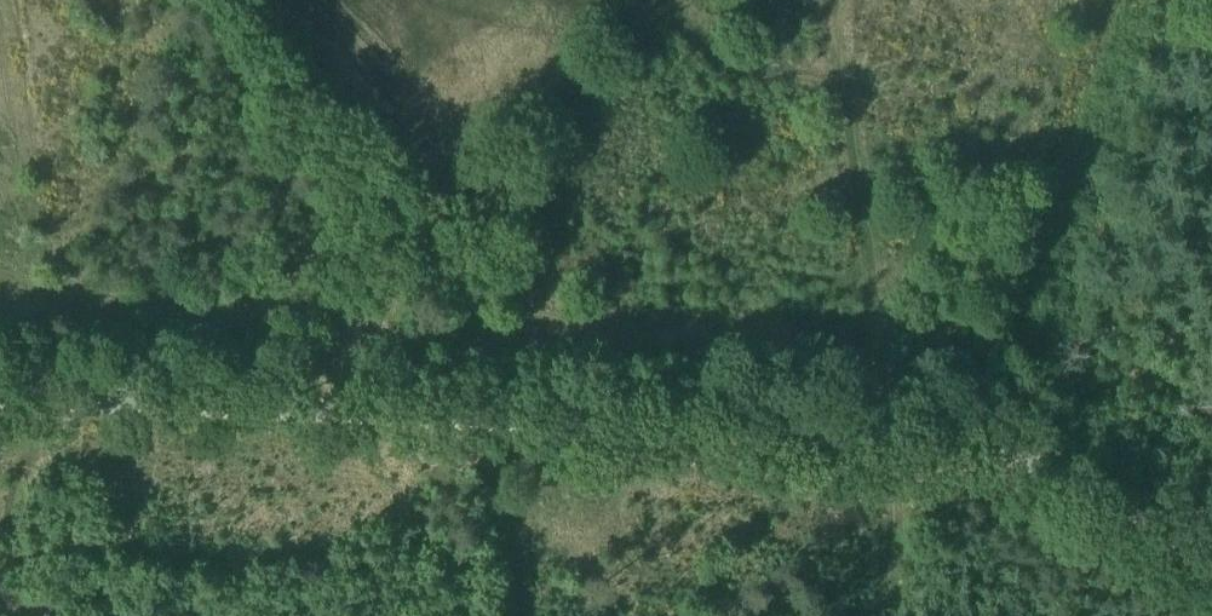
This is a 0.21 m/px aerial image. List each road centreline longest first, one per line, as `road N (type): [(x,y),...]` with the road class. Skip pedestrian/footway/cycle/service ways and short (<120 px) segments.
road 1 (unclassified): [(1211,567),(1058,472),(983,444),(0,399)]
road 2 (track): [(521,420),(516,615)]
road 3 (track): [(0,583),(41,401)]
road 4 (track): [(906,435),(890,615)]

